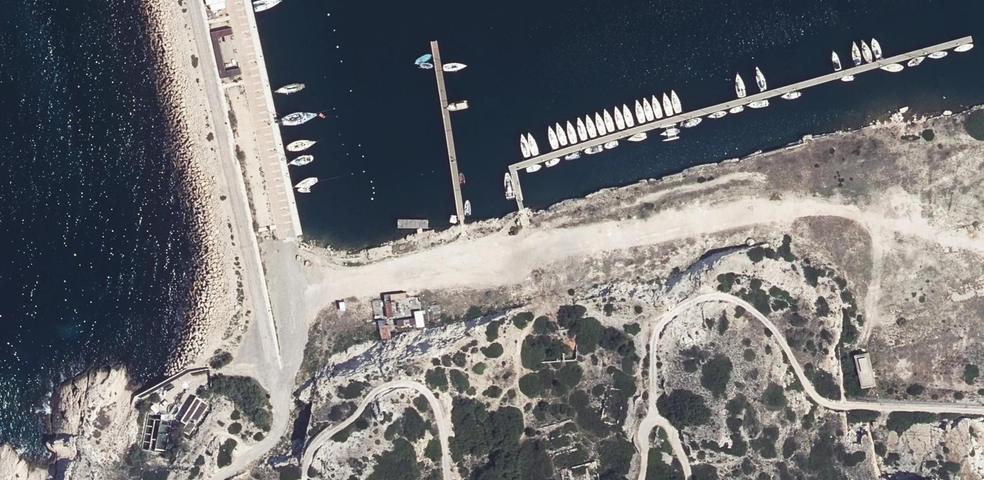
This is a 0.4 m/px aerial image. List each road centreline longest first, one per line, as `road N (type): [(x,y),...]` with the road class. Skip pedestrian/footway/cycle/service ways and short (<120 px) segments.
road 1 (track): [(293,290),(794,210),(860,213),(983,249)]
road 2 (unclassified): [(216,479),(271,441),(279,415),(193,0)]
road 3 (track): [(983,414),(817,402),(774,332),(748,307),(715,297),(681,306),(654,333),(654,419)]
road 4 (track): [(863,347),(879,257),(863,214)]

